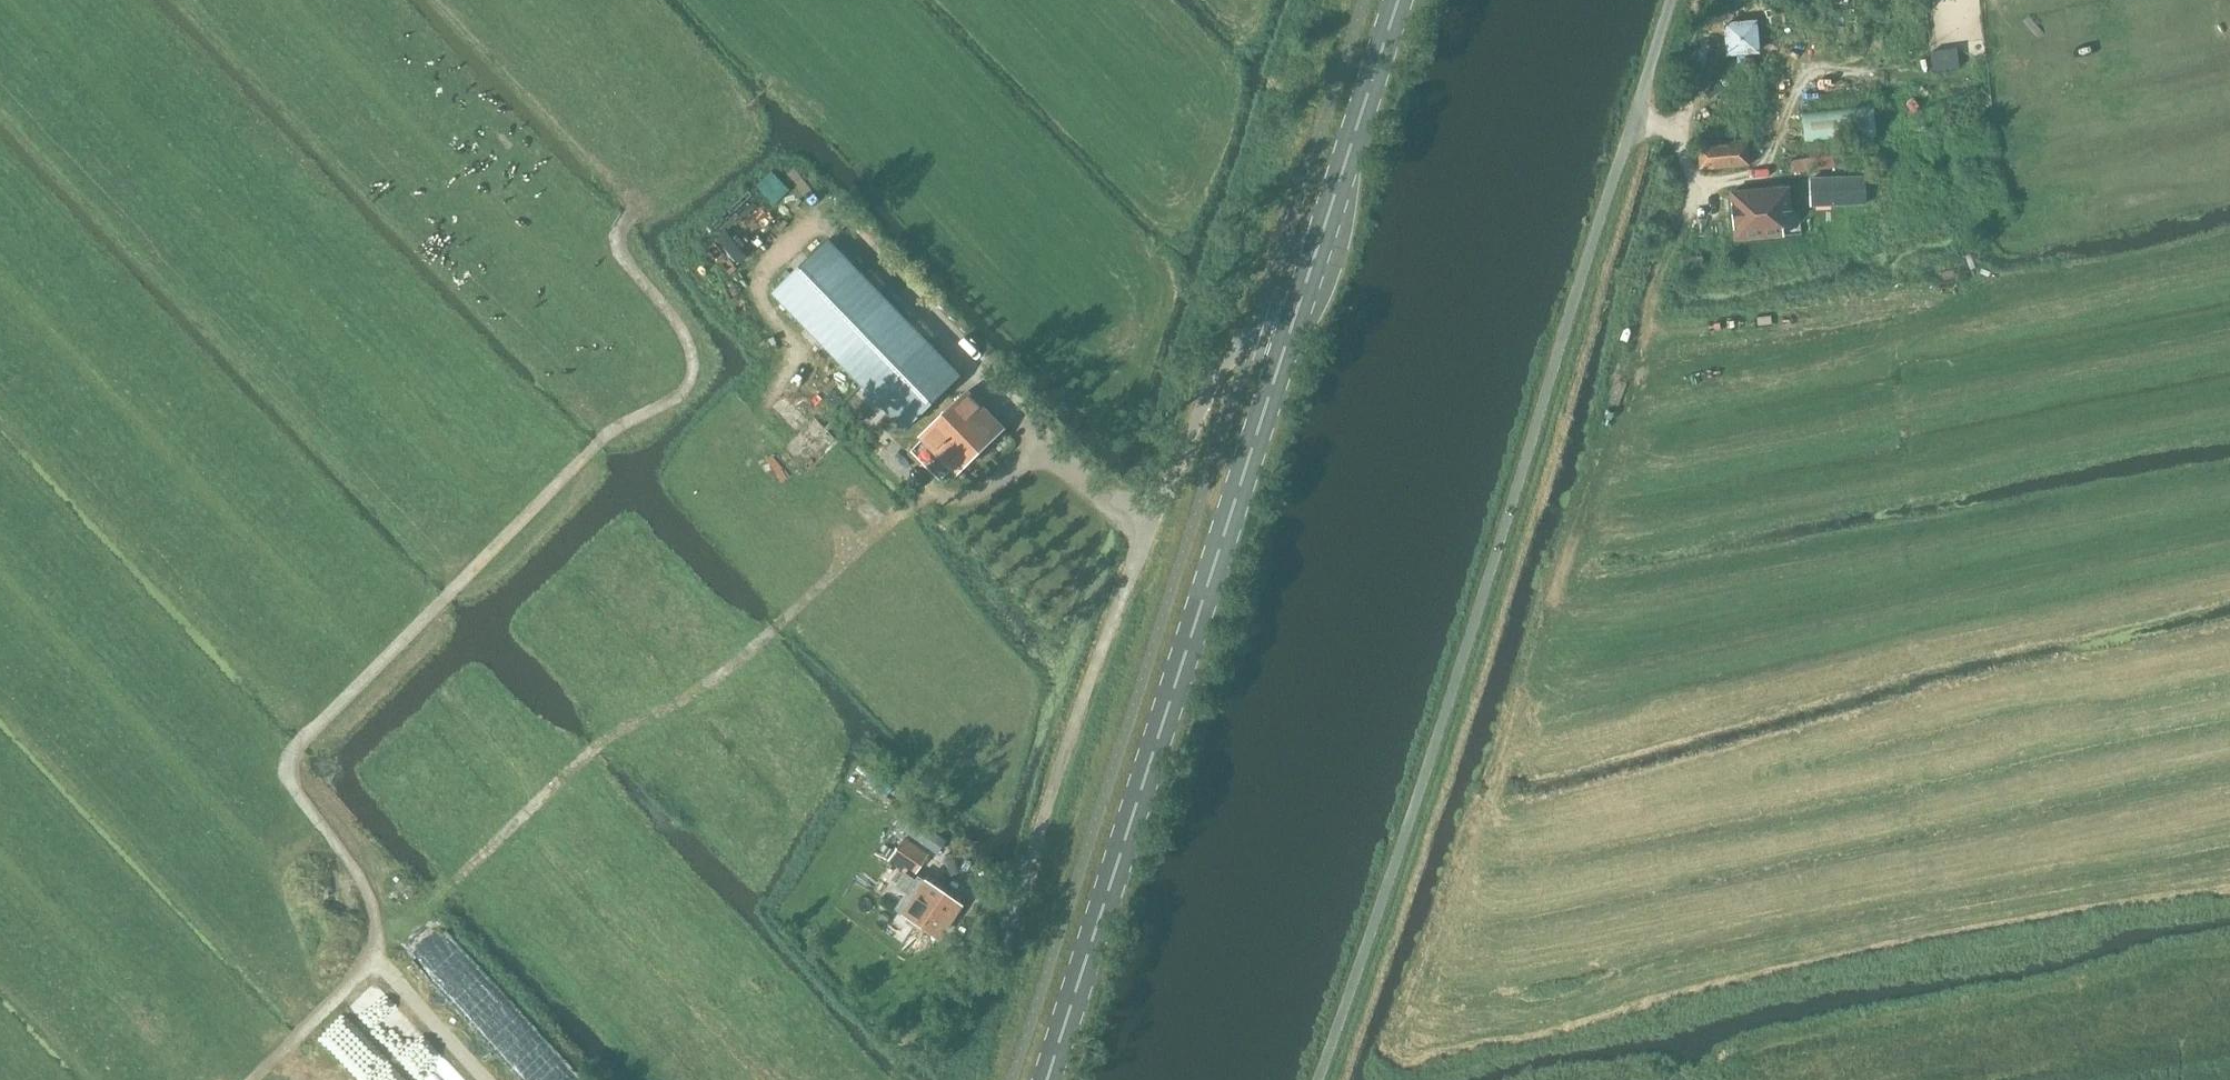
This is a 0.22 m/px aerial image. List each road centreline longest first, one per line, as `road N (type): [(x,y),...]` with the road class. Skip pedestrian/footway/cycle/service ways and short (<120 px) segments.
road 1 (track): [(488,1079),(379,964),(352,865),(288,781),(299,752),(434,606),(603,438),(678,389),(691,365),(686,343),(620,254),(623,230),(646,200)]
road 2 (primary): [(1045,1079),(1400,0)]
road 3 (track): [(248,1079),(607,736),(678,706),(732,665),(798,610),(837,561)]
road 4 (track): [(1641,341),(1685,217)]

